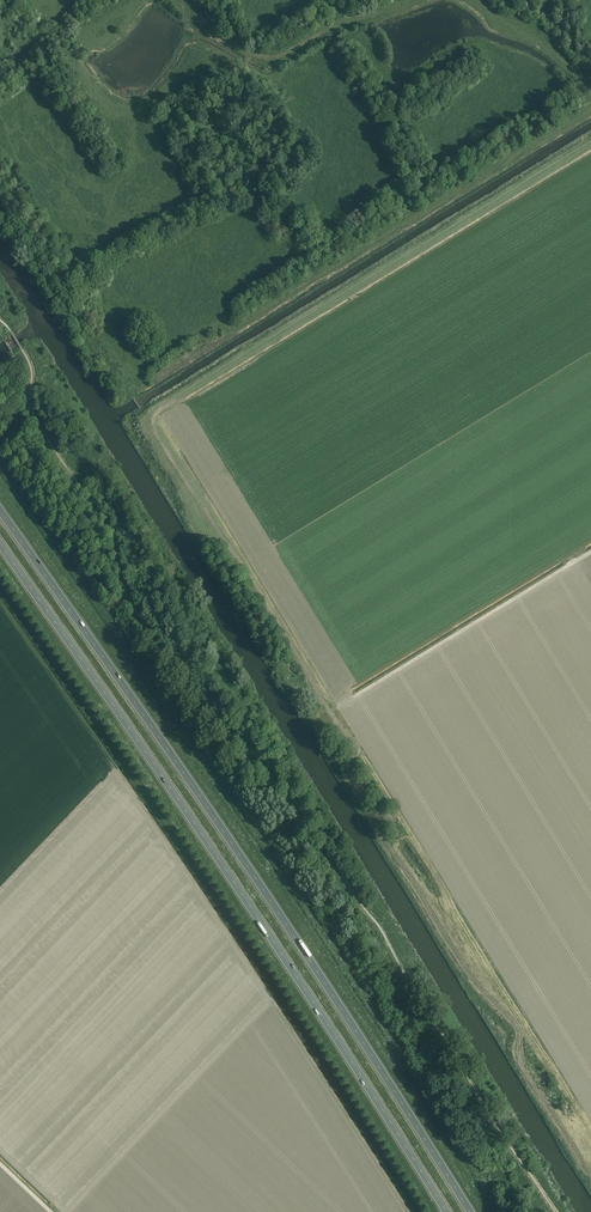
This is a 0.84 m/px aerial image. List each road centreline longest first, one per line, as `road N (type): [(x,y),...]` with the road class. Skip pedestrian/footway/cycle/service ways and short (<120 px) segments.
road 1 (trunk): [(470,1211),(283,914),(0,511)]
road 2 (trunk): [(0,544),(211,848),(447,1211)]

